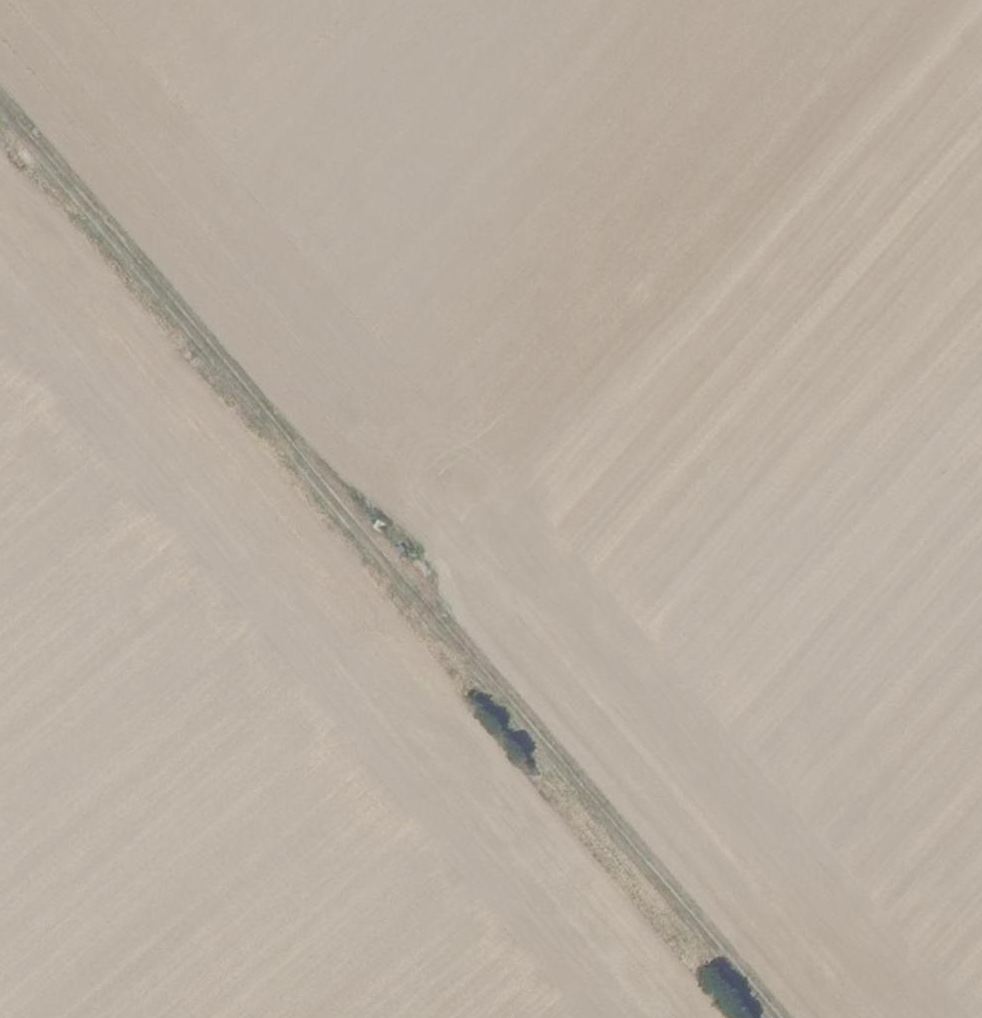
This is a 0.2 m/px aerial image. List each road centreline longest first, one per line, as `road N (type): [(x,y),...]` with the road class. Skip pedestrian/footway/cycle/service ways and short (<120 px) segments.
road 1 (track): [(0,113),(763,1017)]

